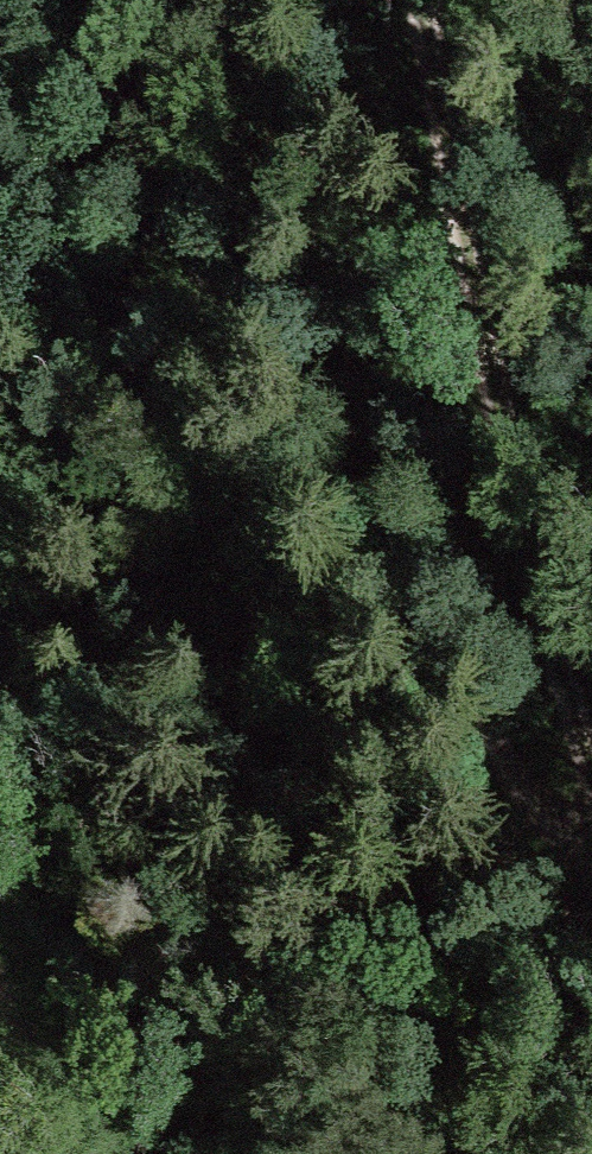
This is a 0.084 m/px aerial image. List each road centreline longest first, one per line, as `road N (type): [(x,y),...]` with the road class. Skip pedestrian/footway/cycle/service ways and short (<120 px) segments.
road 1 (track): [(0,3),(185,320),(591,936)]
road 2 (track): [(591,768),(549,645),(419,0)]

